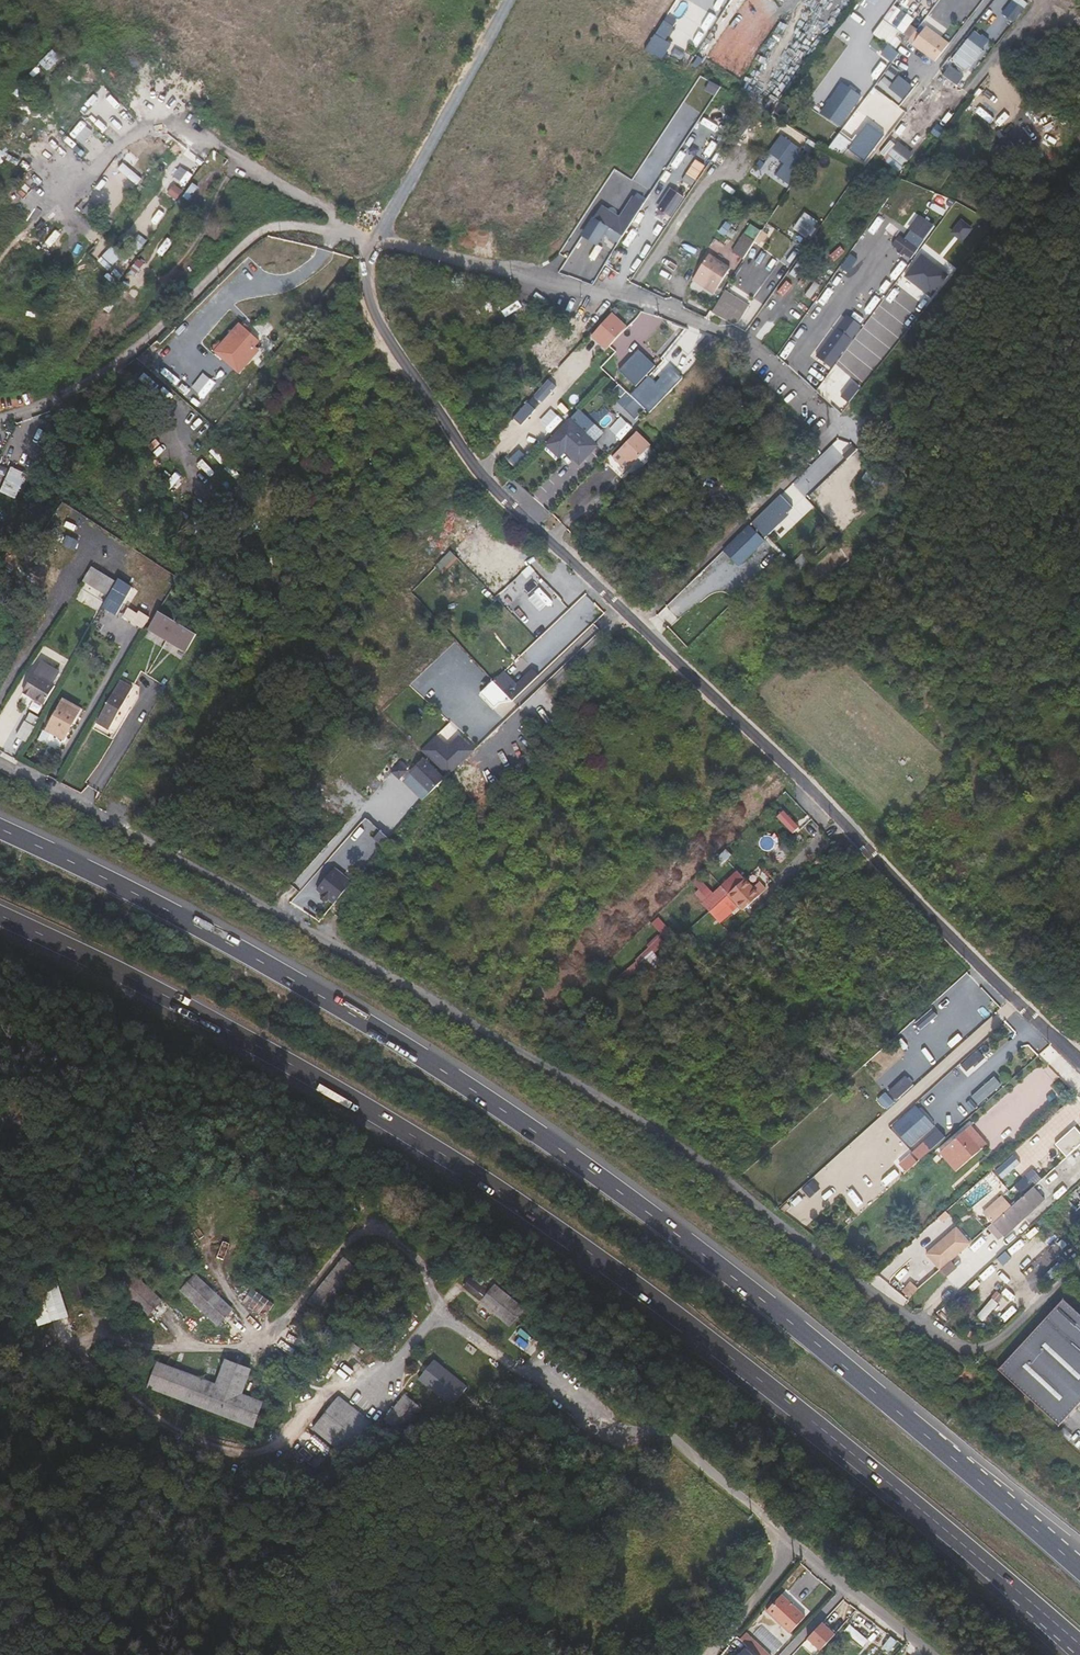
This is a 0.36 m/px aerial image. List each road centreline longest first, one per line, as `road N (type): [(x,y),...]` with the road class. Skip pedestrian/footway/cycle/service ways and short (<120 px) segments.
road 1 (trunk): [(1079,1569),(712,1259),(478,1092),(254,957),(0,828)]
road 2 (trunk): [(0,914),(326,1084),(557,1230),(787,1400),(1079,1646)]
road 3 (unclassified): [(1079,1262),(1002,1337),(981,1344),(938,1340),(687,1159),(437,1001),(0,755)]
road 4 (unclassified): [(1079,1062),(823,798),(487,478),(366,299),(362,282),(372,235)]
road 5 (residential): [(837,425),(738,338),(618,296),(372,235)]
road 6 (unclassified): [(0,411),(61,395),(118,368),(265,227),(355,226)]
road 7 (unclassified): [(372,235),(495,0)]
road 8 (residential): [(601,1416),(687,1448),(796,1556)]
road 9 (residential): [(796,1556),(929,1654)]
road 10 (track): [(90,1654),(54,1576),(30,1547),(0,1530)]
road 11 (unclassified): [(223,150),(355,226)]
road 12 (residential): [(796,1556),(712,1654)]

